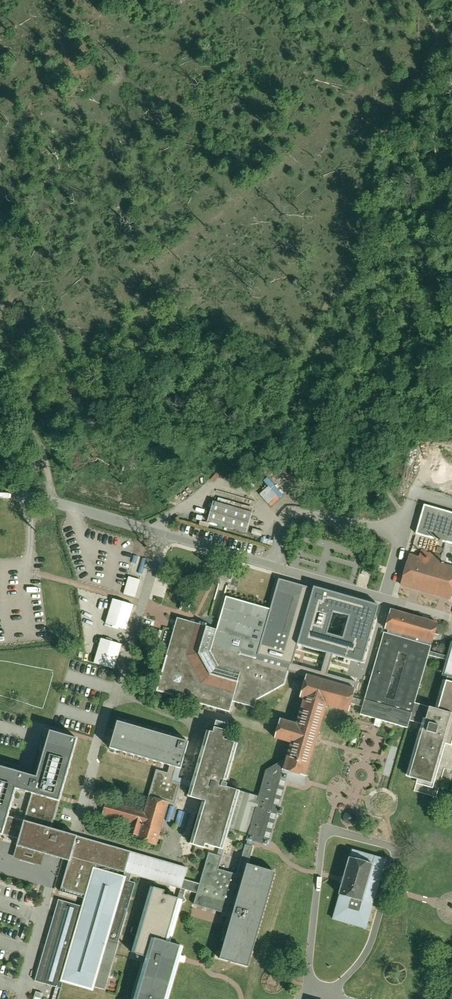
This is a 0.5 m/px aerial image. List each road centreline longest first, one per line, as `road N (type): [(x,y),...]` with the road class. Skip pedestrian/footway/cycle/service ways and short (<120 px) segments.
road 1 (track): [(389,492),(321,407),(311,377),(327,316),(371,270),(381,136),(432,62),(434,33),(422,0)]
road 2 (track): [(59,496),(0,350)]
road 3 (residential): [(21,998),(51,881)]

